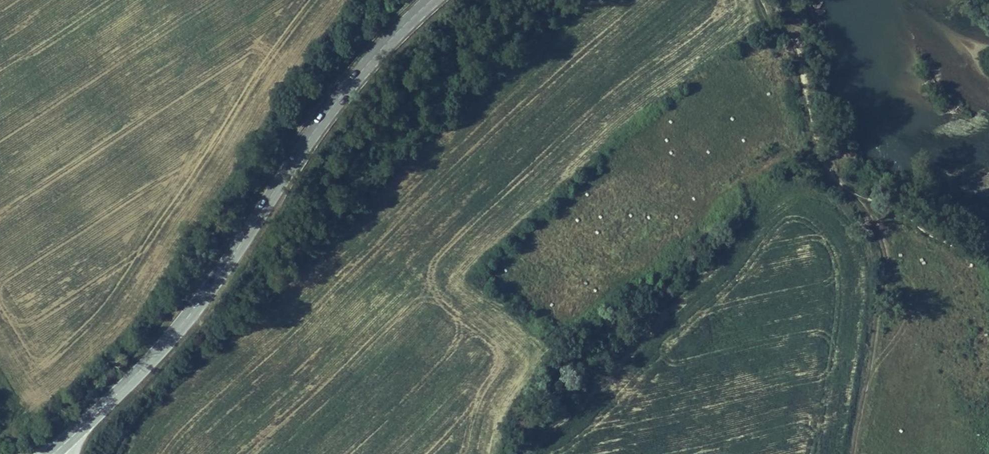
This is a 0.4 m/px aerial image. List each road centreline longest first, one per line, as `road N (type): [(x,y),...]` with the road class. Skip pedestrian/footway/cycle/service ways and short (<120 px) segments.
road 1 (tertiary): [(54,453),(179,328),(327,114),(433,0)]
road 2 (unclassified): [(820,159),(886,257),(853,453)]

